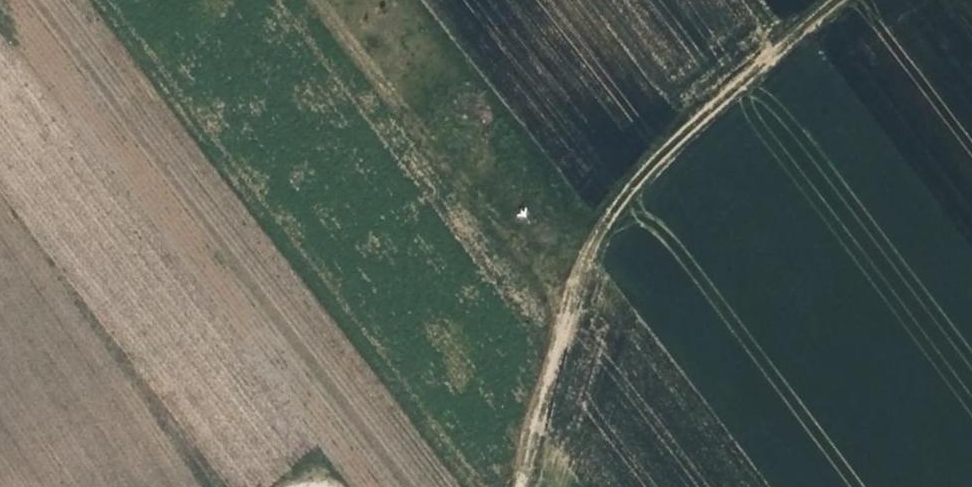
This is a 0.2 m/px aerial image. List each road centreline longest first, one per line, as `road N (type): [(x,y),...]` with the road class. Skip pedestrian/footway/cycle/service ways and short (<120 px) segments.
road 1 (track): [(831,0),(691,115),(608,220),(521,486)]

